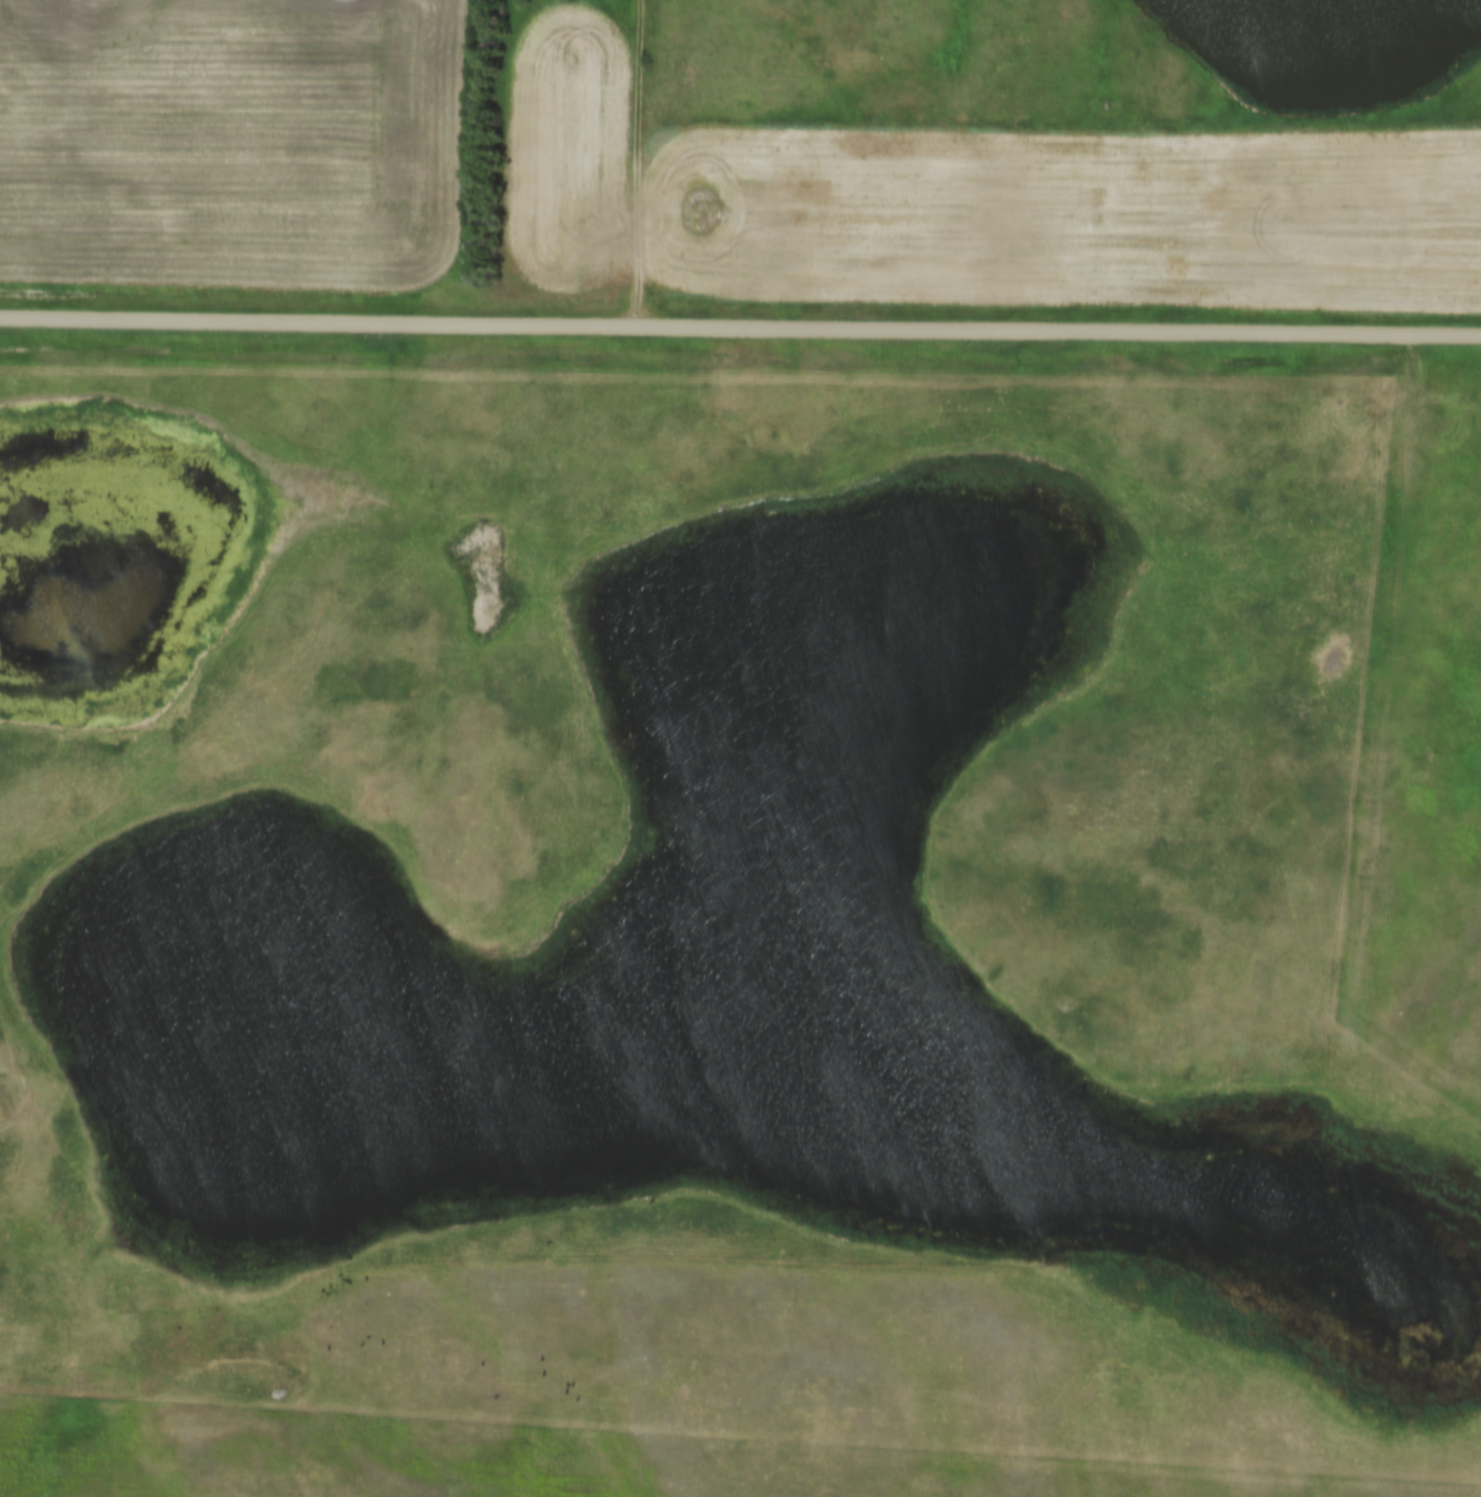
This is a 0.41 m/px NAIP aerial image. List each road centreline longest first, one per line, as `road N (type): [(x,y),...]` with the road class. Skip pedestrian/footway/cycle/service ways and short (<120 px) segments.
road 1 (residential): [(1480,334),(0,320)]

